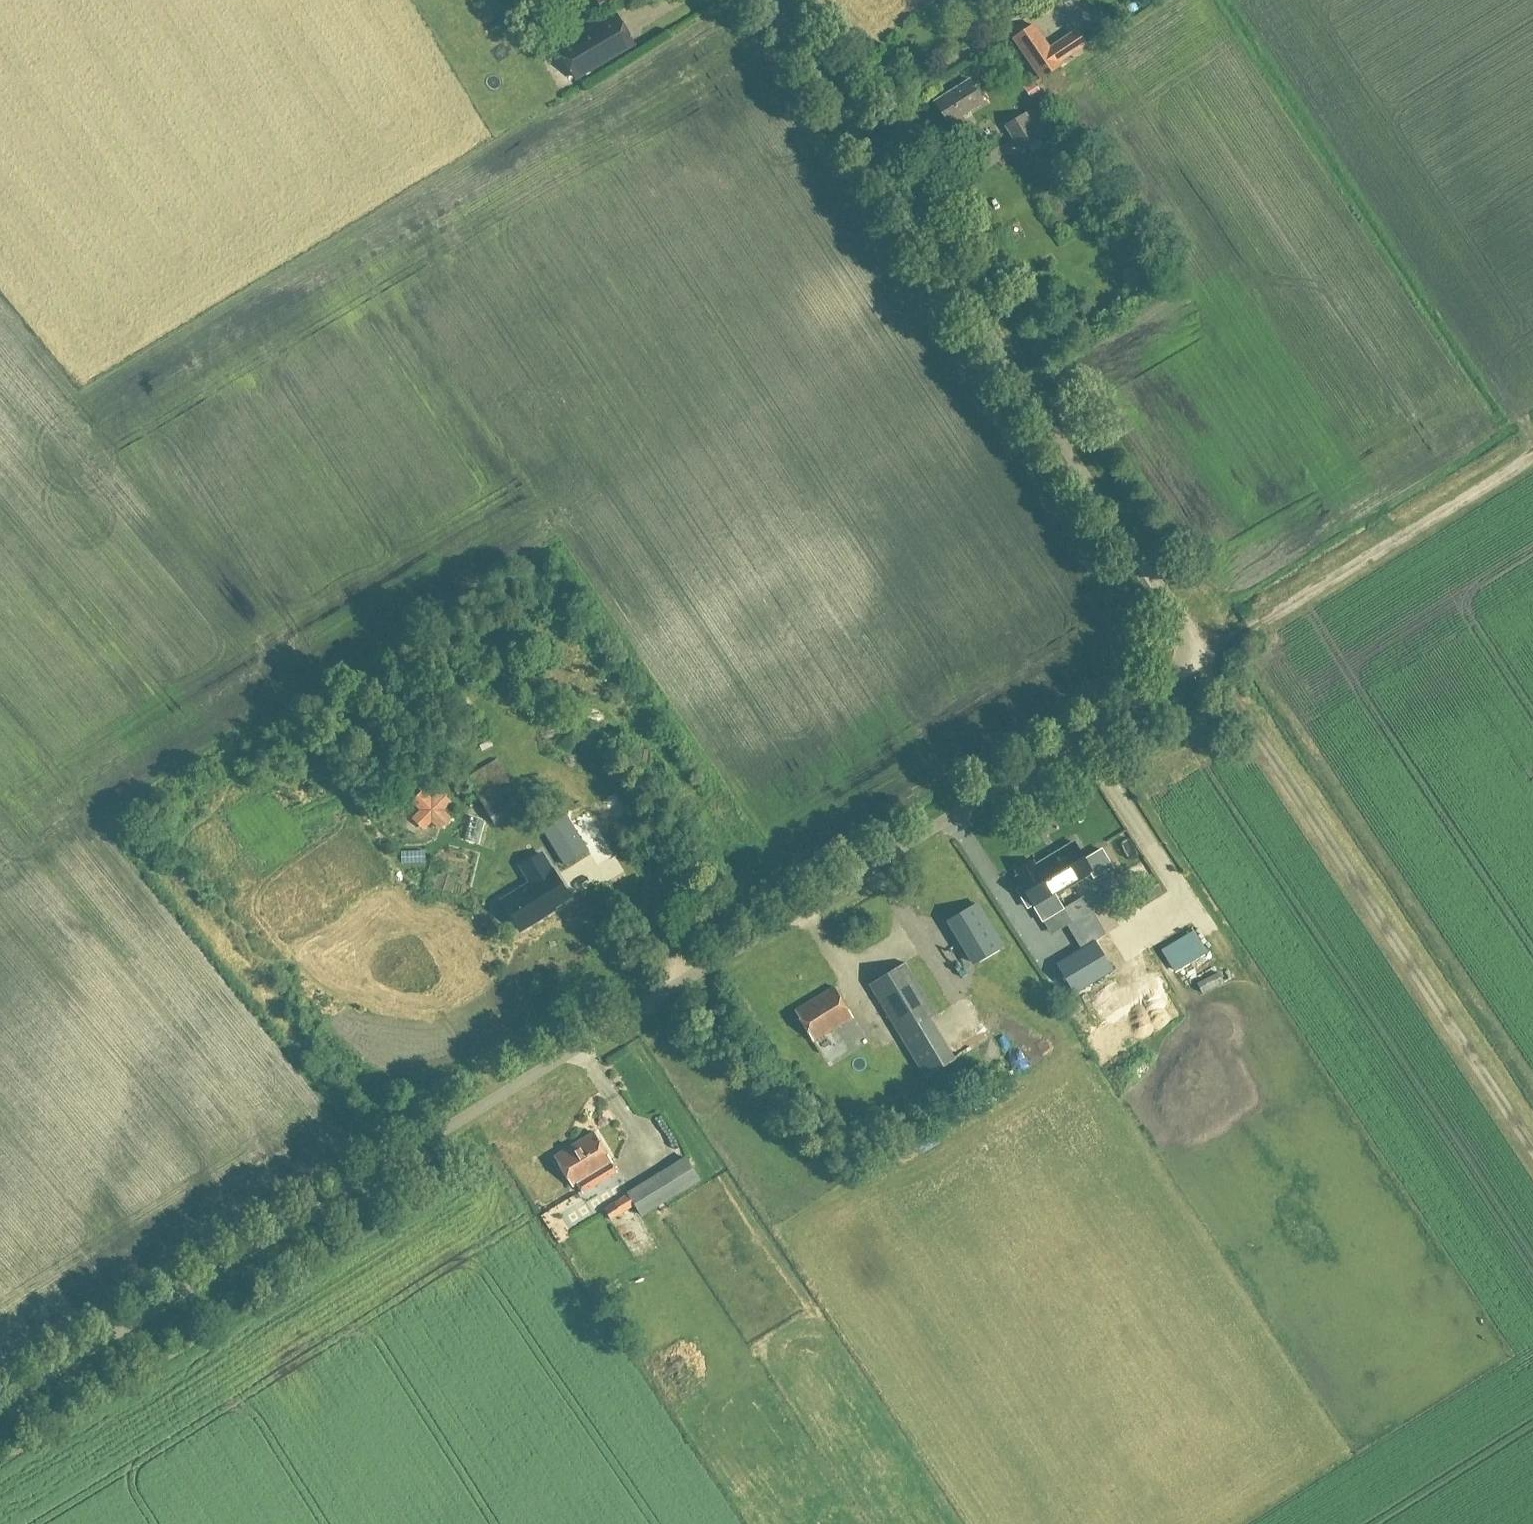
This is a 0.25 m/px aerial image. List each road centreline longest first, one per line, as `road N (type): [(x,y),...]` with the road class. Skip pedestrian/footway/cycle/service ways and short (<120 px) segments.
road 1 (unclassified): [(0,1392),(1195,650),(765,0)]
road 2 (track): [(1532,1151),(1195,650),(1532,445)]

